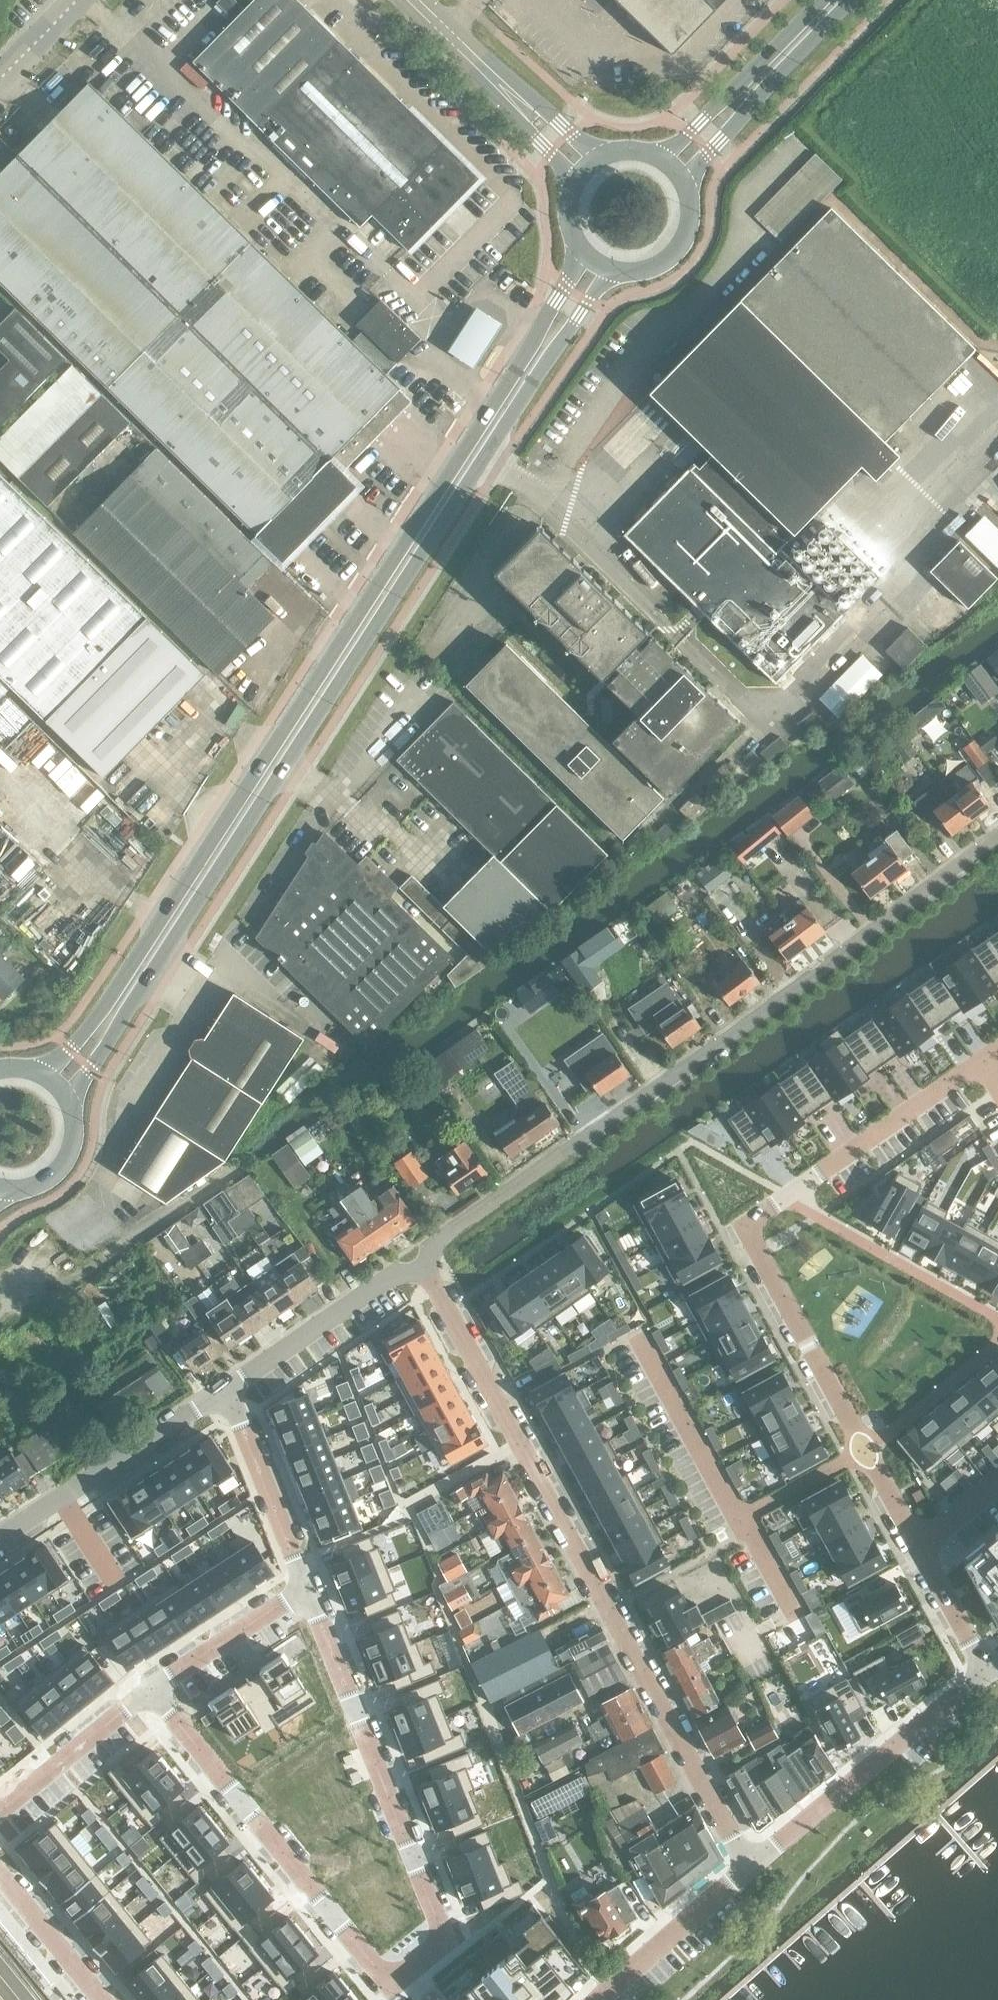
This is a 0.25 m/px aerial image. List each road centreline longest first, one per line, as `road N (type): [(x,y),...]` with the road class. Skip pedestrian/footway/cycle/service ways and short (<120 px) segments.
road 1 (tertiary): [(67,1096),(613,268)]
road 2 (tertiary): [(587,253),(105,1006),(46,1076)]
road 3 (residential): [(308,1593),(448,1940),(389,1985),(148,1694)]
road 4 (unclassified): [(425,1270),(444,1244),(997,835)]
road 5 (residential): [(751,1865),(425,1270)]
road 6 (residential): [(794,1204),(751,1235),(918,1543)]
road 7 (tertiary): [(751,1865),(994,1673)]
road 8 (unclassified): [(0,1538),(230,1387)]
road 9 (residential): [(794,1204),(997,1049)]
road 10 (tertiary): [(684,178),(848,0)]
road 11 (unclassified): [(230,1387),(395,1278),(425,1270)]
road 12 (tertiary): [(823,0),(662,157)]
road 13 (residential): [(230,1387),(308,1593)]
road 14 (tertiary): [(601,1999),(751,1865)]
road 15 (residential): [(308,1593),(148,1694)]
road 16 (residential): [(148,1694),(0,1809)]
road 17 (tertiary): [(100,1999),(0,1877)]
road 18 (residential): [(918,1543),(994,1673)]
road 19 (tertiary): [(518,103),(412,0)]
road 20 (tertiary): [(613,268),(649,268),(679,247),(692,213),(684,178)]
road 21 (tertiary): [(6,1188),(40,1184),(66,1162),(76,1129),(67,1096)]

